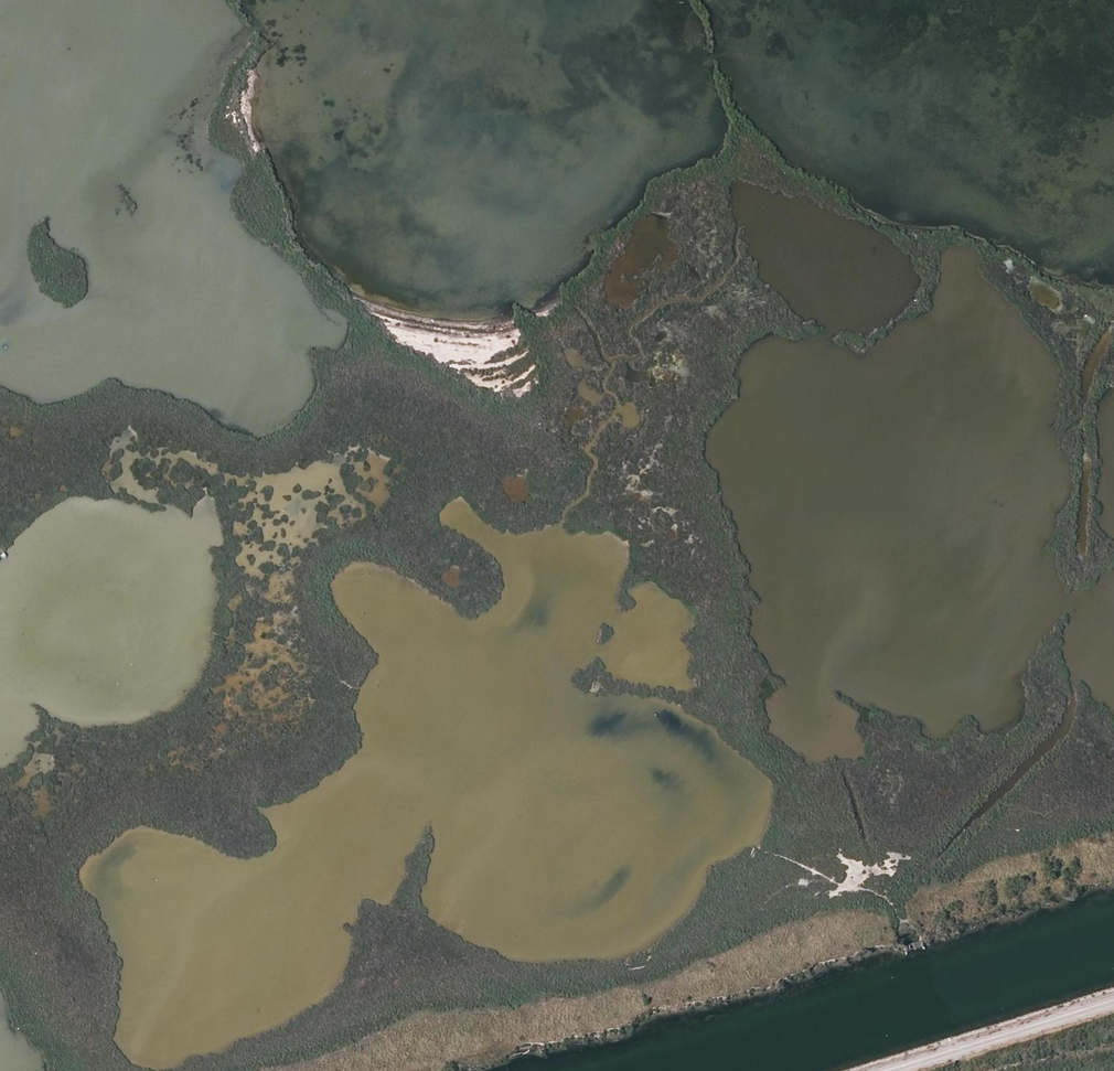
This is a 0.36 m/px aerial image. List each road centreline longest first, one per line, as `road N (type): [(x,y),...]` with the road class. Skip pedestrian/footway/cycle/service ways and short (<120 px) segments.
road 1 (track): [(1113,1005),(899,1070)]

